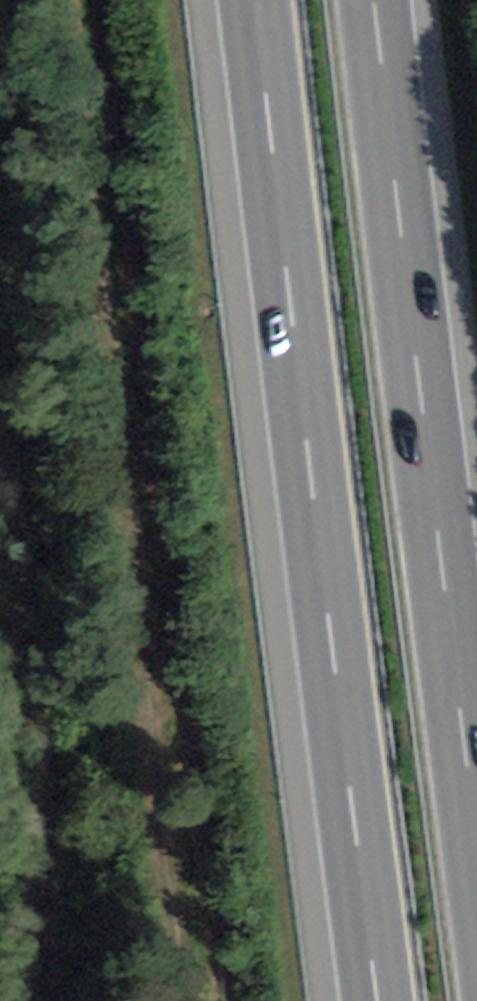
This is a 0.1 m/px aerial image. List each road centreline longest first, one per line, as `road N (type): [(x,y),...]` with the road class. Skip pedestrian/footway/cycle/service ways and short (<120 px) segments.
road 1 (motorway): [(249,0),(372,1000)]
road 2 (track): [(180,1000),(79,0)]
road 3 (motorway): [(476,856),(374,0)]

